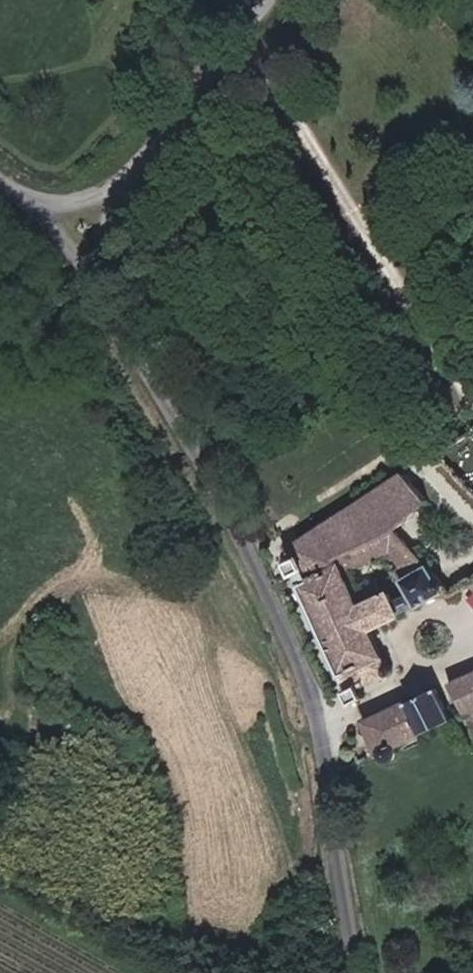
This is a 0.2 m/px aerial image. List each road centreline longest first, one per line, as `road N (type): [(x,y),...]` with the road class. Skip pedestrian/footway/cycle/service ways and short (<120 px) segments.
road 1 (unclassified): [(100,292),(228,509),(303,672),(323,742),(352,972)]
road 2 (unclassified): [(130,184),(264,0)]

